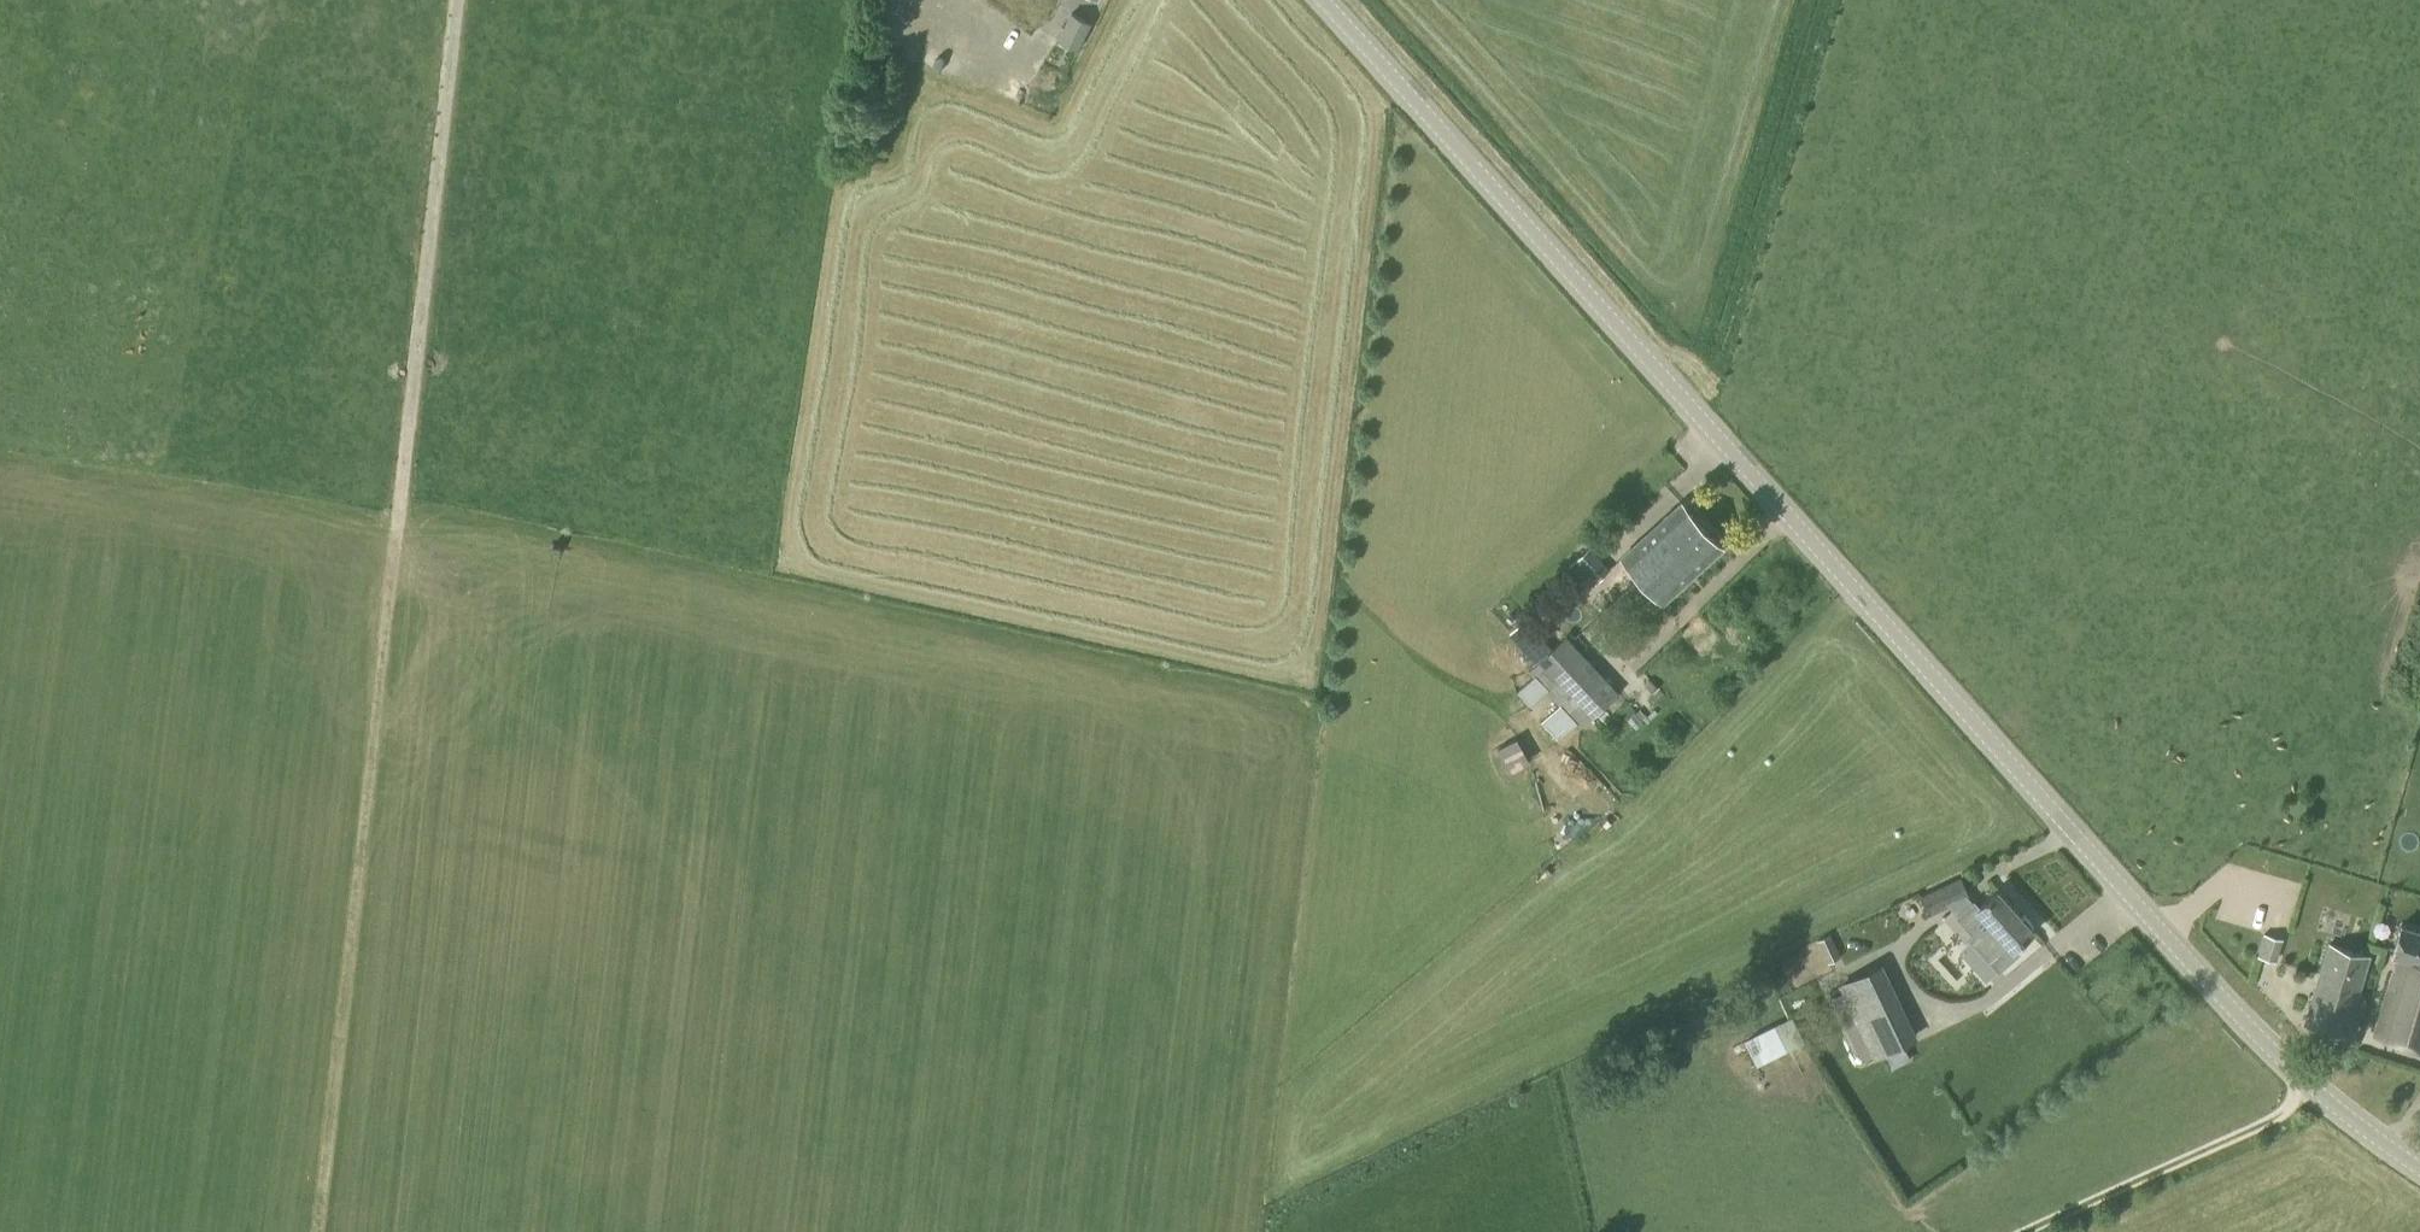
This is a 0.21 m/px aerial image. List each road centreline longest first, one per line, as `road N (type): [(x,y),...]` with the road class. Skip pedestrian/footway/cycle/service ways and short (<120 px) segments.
road 1 (tertiary): [(2419,1168),(2284,1063),(1320,0)]

